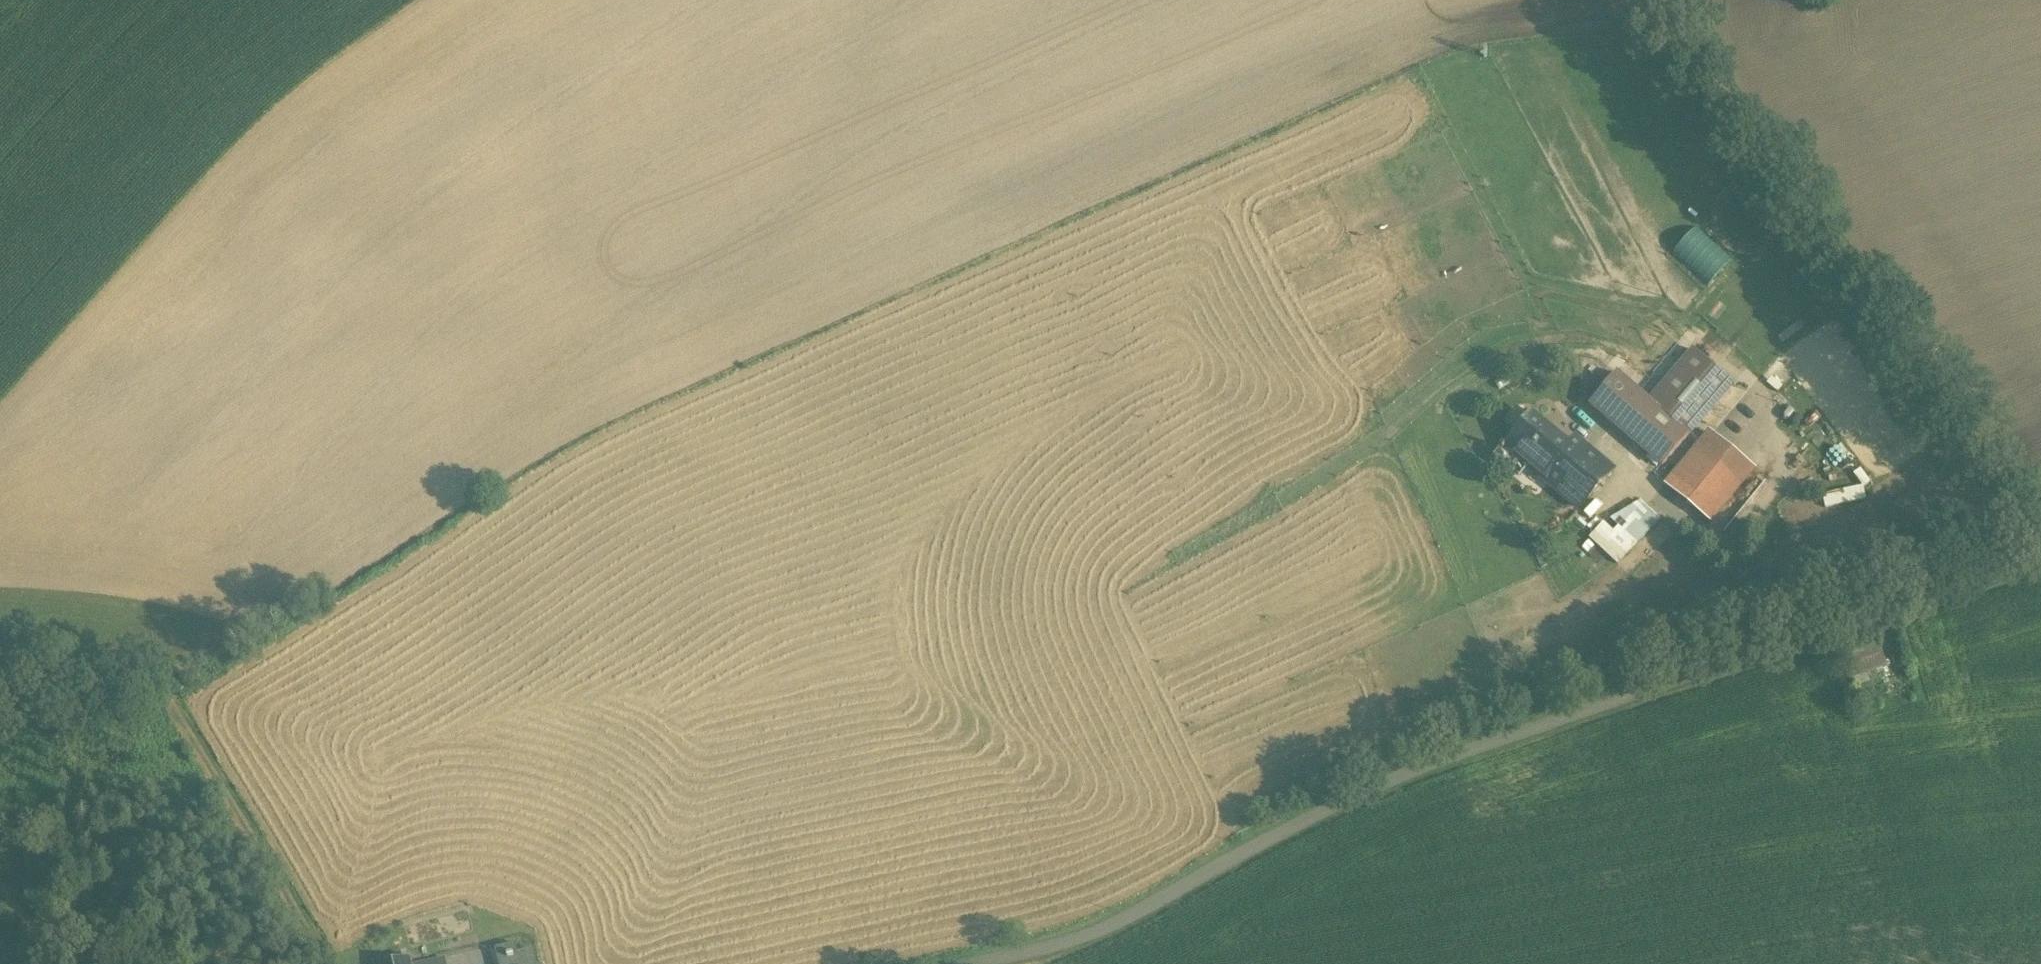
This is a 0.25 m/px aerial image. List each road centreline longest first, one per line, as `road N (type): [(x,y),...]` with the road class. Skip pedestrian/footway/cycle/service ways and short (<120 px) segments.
road 1 (unclassified): [(983,963),(1075,943),(1318,810),(1466,749),(2040,560)]

